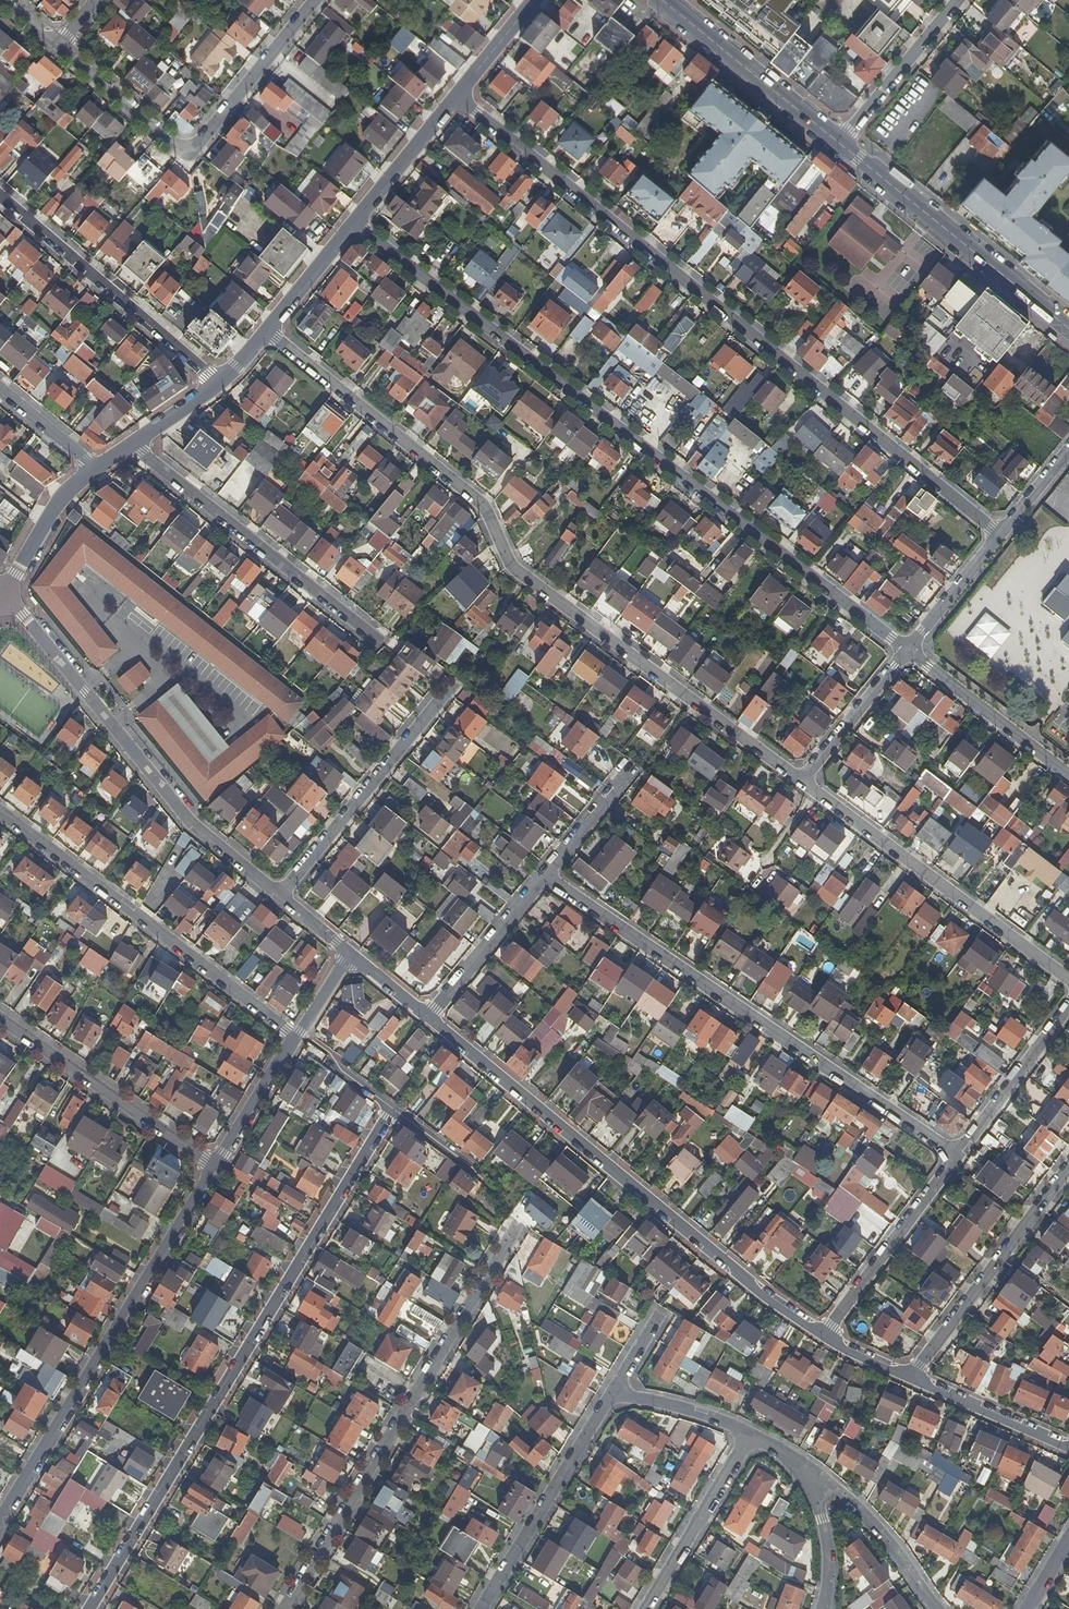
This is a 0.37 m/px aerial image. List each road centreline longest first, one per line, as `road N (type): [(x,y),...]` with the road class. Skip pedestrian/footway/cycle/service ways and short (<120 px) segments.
road 1 (residential): [(267,333),(482,504),(511,568),(800,782)]
road 2 (residential): [(907,651),(353,223)]
road 3 (residential): [(457,96),(998,535)]
road 4 (residential): [(87,1608),(392,1109)]
road 5 (residential): [(428,1020),(824,1337)]
road 6 (residential): [(959,1155),(545,875)]
road 7 (residential): [(283,1608),(513,1230)]
road 8 (residential): [(280,896),(184,822),(4,593)]
road 9 (residential): [(212,1167),(0,1519)]
road 10 (residential): [(294,1040),(0,811)]
road 11 (residential): [(62,44),(191,150),(311,0)]
road 12 (residential): [(1068,979),(800,782)]
road 13 (residential): [(133,445),(377,641)]
road 14 (primary): [(1068,329),(837,143)]
road 15 (residential): [(215,385),(0,196)]
road 16 (residential): [(280,896),(451,685)]
road 17 (residential): [(912,1376),(1068,1170)]
road 18 (residential): [(0,1020),(212,1167)]
road 19 (residential): [(481,1608),(610,1395)]
road 20 (residential): [(959,1155),(824,1337)]
road 21 (primary): [(837,143),(663,0)]
road 22 (residential): [(792,1459),(878,1530),(935,1608)]
road 23 (residential): [(907,651),(1068,777)]
road 24 (residential): [(750,1434),(644,1608)]
road 25 (residential): [(1068,1002),(959,1155)]
road 26 (residential): [(428,1020),(545,875)]
road 27 (residential): [(955,0),(837,143)]
road 28 (residential): [(912,1376),(1068,1445)]
road 29 (residential): [(800,782),(907,651)]
road 30 (tertiary): [(457,96),(353,223)]
road 31 (residential): [(823,1608),(827,1541),(818,1503),(792,1459)]
road 32 (tertiary): [(95,470),(63,496),(4,593)]
road 33 (residential): [(294,1040),(212,1167)]
road 34 (residential): [(998,535),(907,651)]
road 35 (residential): [(610,1395),(682,1408),(750,1434)]
road 36 (tertiary): [(353,223),(267,333)]
road 37 (residential): [(545,875),(630,767)]
road 38 (residential): [(0,391),(95,470)]
road 39 (tertiary): [(534,0),(457,96)]

